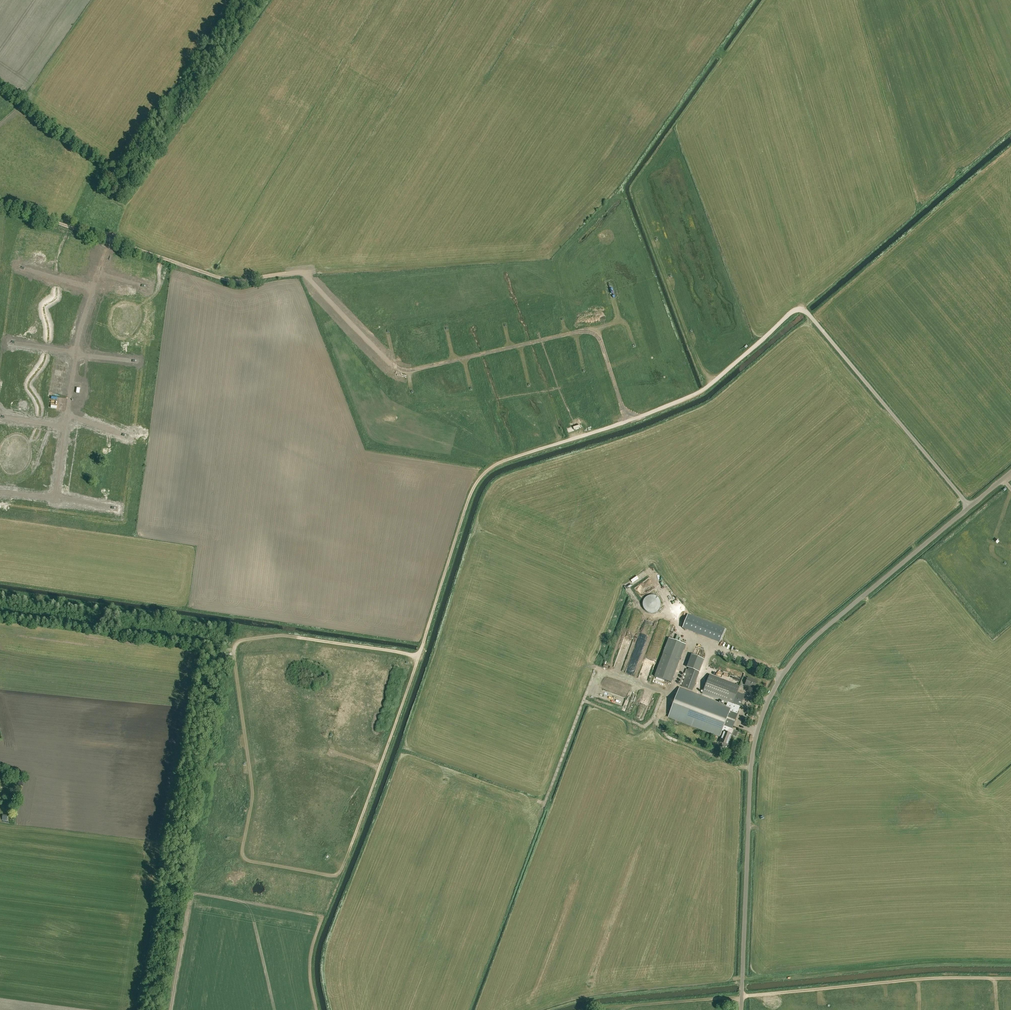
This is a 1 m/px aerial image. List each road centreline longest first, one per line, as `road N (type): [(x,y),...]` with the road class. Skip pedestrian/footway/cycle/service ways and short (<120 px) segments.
road 1 (unclassified): [(742,1009),(752,769),(772,695),(815,639),(1010,474)]
road 2 (track): [(0,204),(228,280)]

